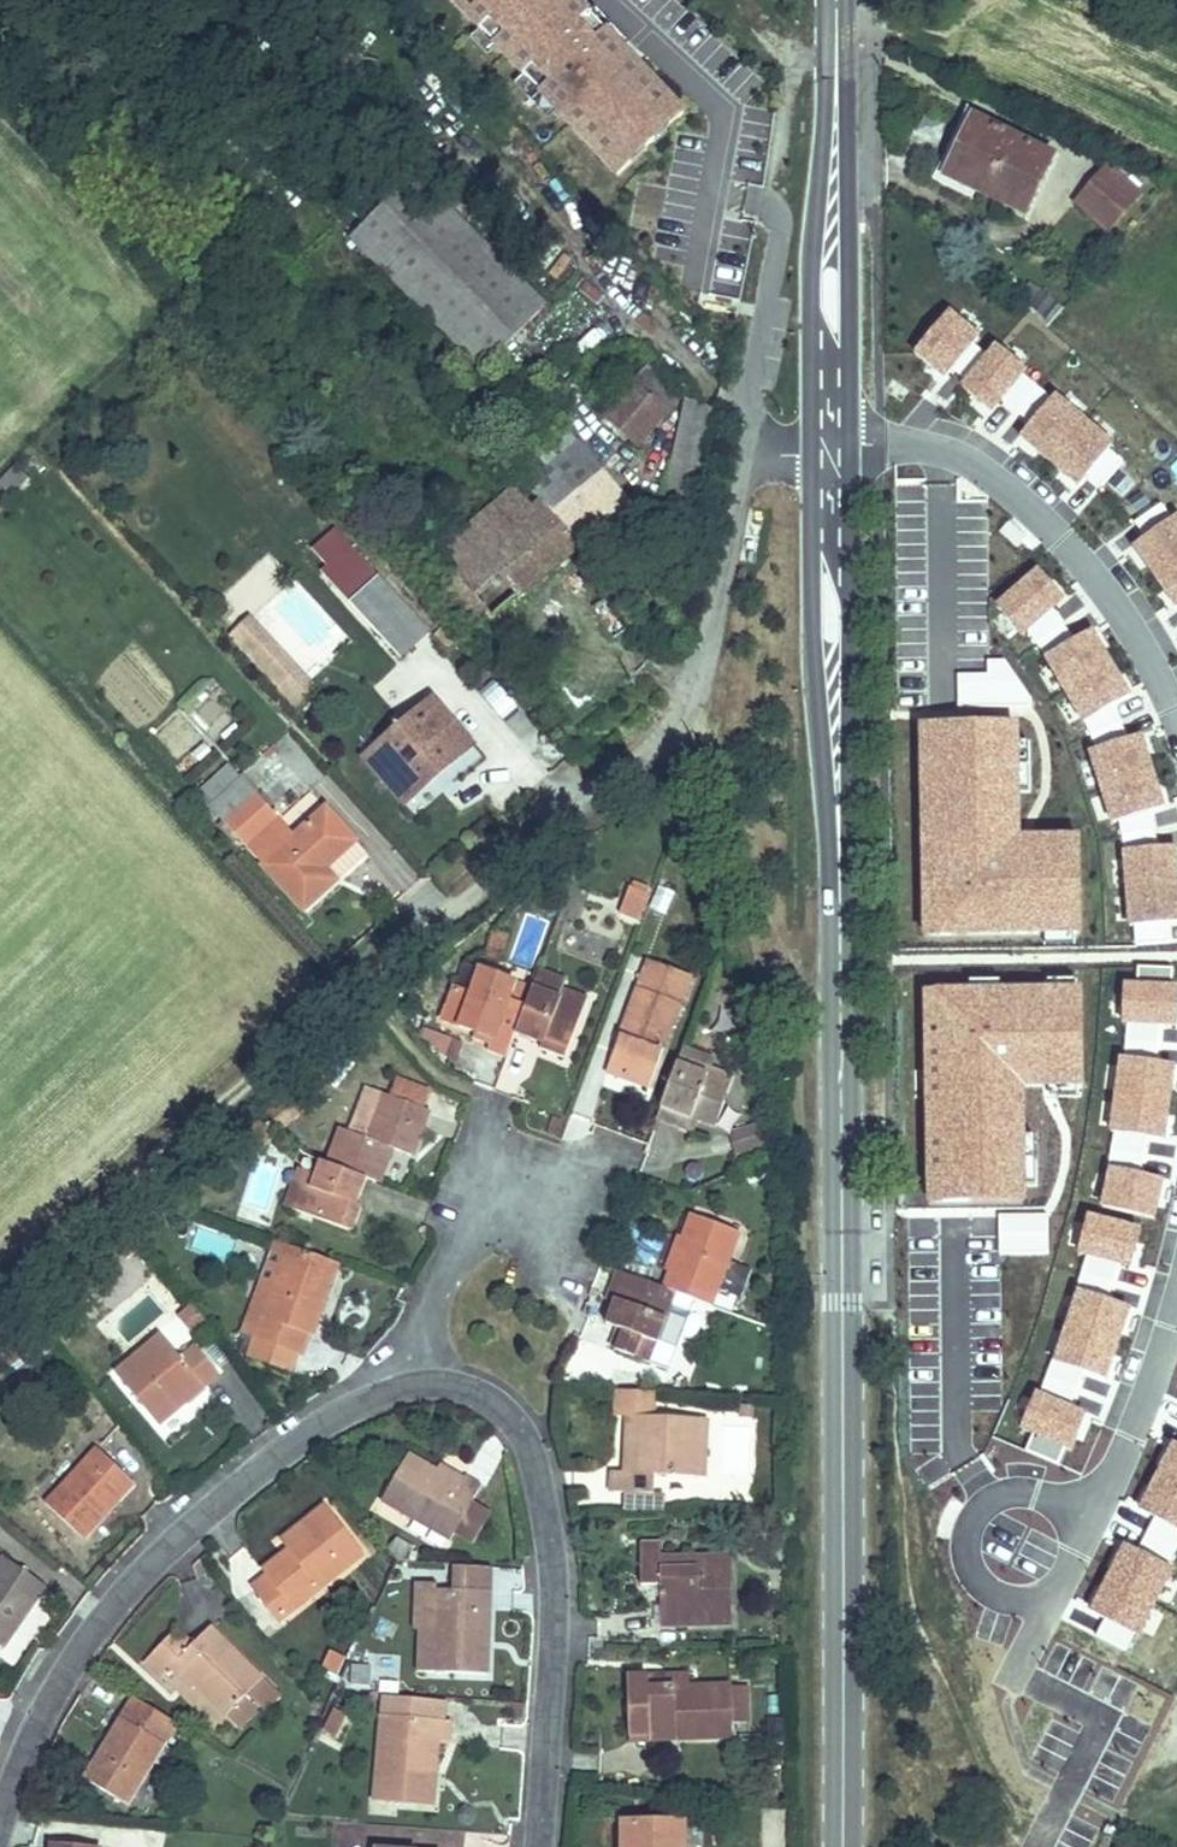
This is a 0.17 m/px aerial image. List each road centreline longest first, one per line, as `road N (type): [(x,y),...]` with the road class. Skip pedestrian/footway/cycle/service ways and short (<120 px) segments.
road 1 (secondary): [(840,1846),(846,1541),(836,447)]
road 2 (residential): [(836,447),(738,445),(684,715),(413,934)]
road 3 (residential): [(420,1381),(373,1397),(260,1461),(126,1590),(38,1712),(0,1843)]
road 4 (track): [(0,1292),(413,934)]
road 5 (residential): [(543,1846),(555,1639),(530,1433),(461,1386),(420,1381)]
road 6 (residential): [(836,447),(917,445),(972,456),(1009,476),(1124,590),(1176,683)]
road 7 (secondary): [(836,447),(841,0)]
road 8 (residential): [(562,1202),(486,1186),(420,1381)]

